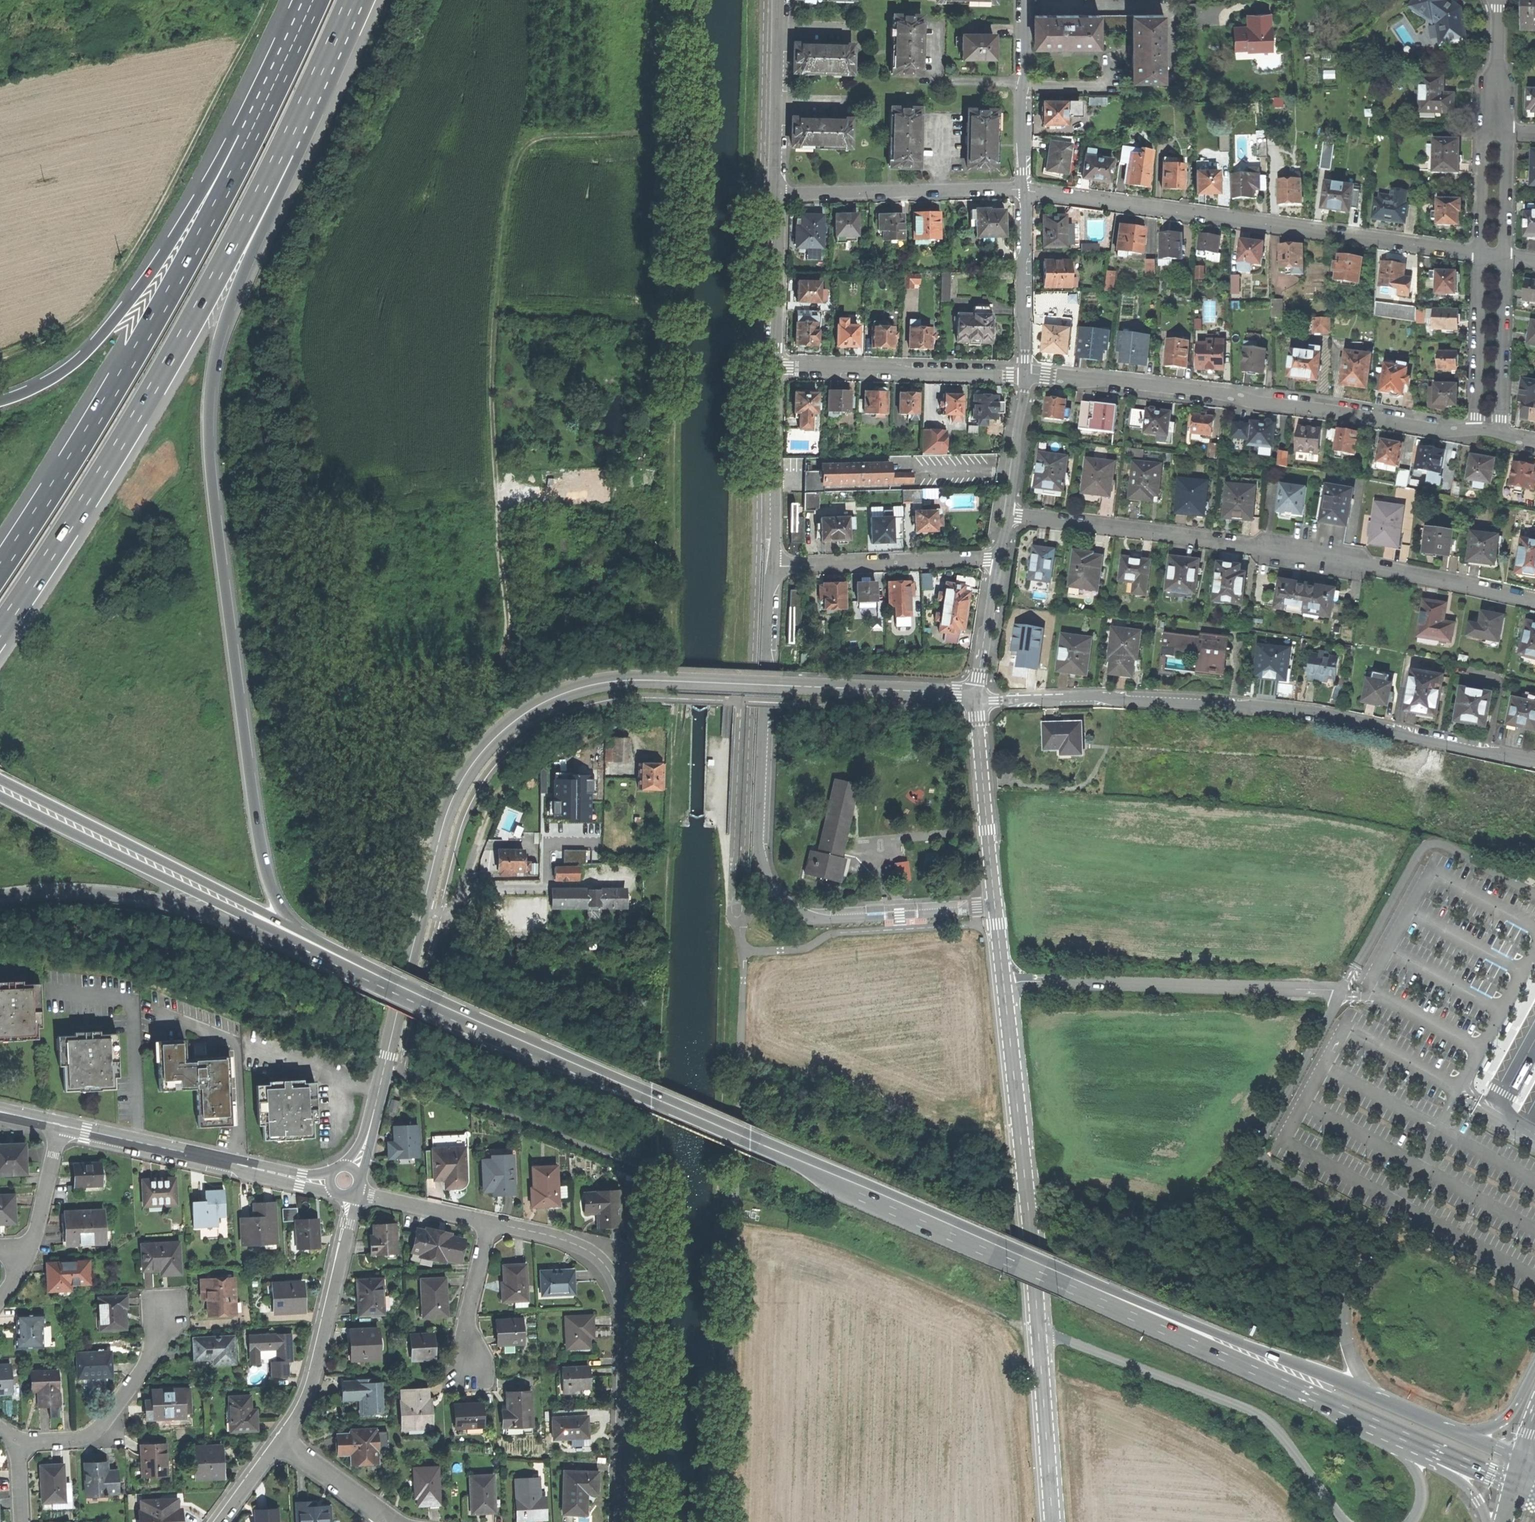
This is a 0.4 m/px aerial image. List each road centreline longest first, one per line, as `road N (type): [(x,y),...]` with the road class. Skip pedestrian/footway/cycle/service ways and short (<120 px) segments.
road 1 (track): [(677,0),(673,404),(684,710),(668,851),(657,1155),(644,1170)]
road 2 (track): [(441,832),(383,843),(383,807),(423,738),(511,649),(492,365),(516,169),(529,141),(674,129)]
road 3 (primary): [(651,1097),(1375,1409)]
road 4 (trunk): [(297,926),(277,902),(260,836),(208,424),(213,369),(249,258),(246,220)]
road 5 (unclassified): [(344,1181),(369,1131),(441,832),(467,773),(495,739),(550,699),(611,681),(669,681)]
road 6 (residential): [(977,699),(1291,709),(1534,760)]
road 7 (residential): [(994,908),(817,919),(790,906),(770,884),(758,836),(773,567)]
road 8 (residential): [(1534,600),(1308,556),(1009,516)]
road 9 (unclassified): [(1375,1409),(1343,1325),(1346,1298),(1380,1238),(1375,1226),(1262,1154),(1341,995)]
road 10 (trunk): [(255,132),(97,421),(0,569)]
road 11 (trunk): [(0,627),(128,433),(246,220)]
road 12 (track): [(266,0),(133,256),(85,317),(48,342),(0,356)]
road 13 (residential): [(1023,190),(1477,254)]
road 14 (residential): [(1473,430),(1205,391),(1025,375)]
road 15 (trunk): [(0,895),(46,889),(158,899),(352,979),(383,983)]
road 16 (primary): [(651,1097),(297,926)]
road 17 (residential): [(487,1222),(588,1250),(619,1288),(626,1341),(619,1521)]
road 18 (trunk): [(255,132),(223,157),(132,301),(77,362),(0,401)]
road 19 (unclassified): [(1345,1521),(1254,1413),(1040,1330)]
road 20 (residential): [(1004,983),(1040,1330)]
road 21 (trunk): [(0,797),(311,950)]
road 22 (unclassified): [(1004,983),(1341,995)]
road 23 (trunk): [(297,926),(0,779)]
road 24 (residential): [(977,699),(669,681)]
road 25 (primary): [(383,983),(651,1097)]
road 26 (residential): [(344,1181),(303,1180),(61,1126)]
road 27 (track): [(1040,1330),(790,1221)]
road 28 (residential): [(281,1439),(319,1360),(350,1223),(344,1181)]
road 29 (residential): [(774,369),(1025,375)]
road 30 (residential): [(778,193),(1023,190)]
road 31 (trunk): [(246,220),(352,0)]
road 32 (residential): [(999,560),(773,567)]
road 33 (residential): [(18,1442),(86,1438),(102,1425),(162,1339),(162,1313)]
road 34 (residential): [(977,699),(994,908)]
road 35 (residential): [(773,567),(774,369)]
road 36 (residential): [(778,193),(780,0)]
road 37 (residential): [(1040,1330),(1054,1521)]
road 38 (residential): [(1025,0),(1023,190)]
road 39 (residential): [(1023,190),(1025,375)]
road 40 (residential): [(774,369),(778,193)]
road 41 (residential): [(1477,254),(1473,430)]
road 42 (residential): [(1500,433),(1502,257)]
road 43 (secondary): [(1534,1369),(1509,1415),(1489,1427),(1391,1417)]
road 44 (residential): [(344,1181),(364,1193),(487,1222)]
road 45 (trunk): [(318,0),(255,132)]
road 46 (residential): [(1025,375),(1009,516)]
road 47 (residential): [(487,1222),(468,1317),(473,1361)]
road 48 (residential): [(999,560),(977,699)]
road 49 (primary): [(1391,1417),(1518,1474)]
road 50 (residential): [(61,1126),(26,1256)]
road 51 (residential): [(281,1439),(388,1519)]
road 52 (residential): [(1498,0),(1495,132)]
road 53 (residential): [(1495,132),(1483,145),(1477,254)]
road 54 (residential): [(1502,257),(1505,133)]

